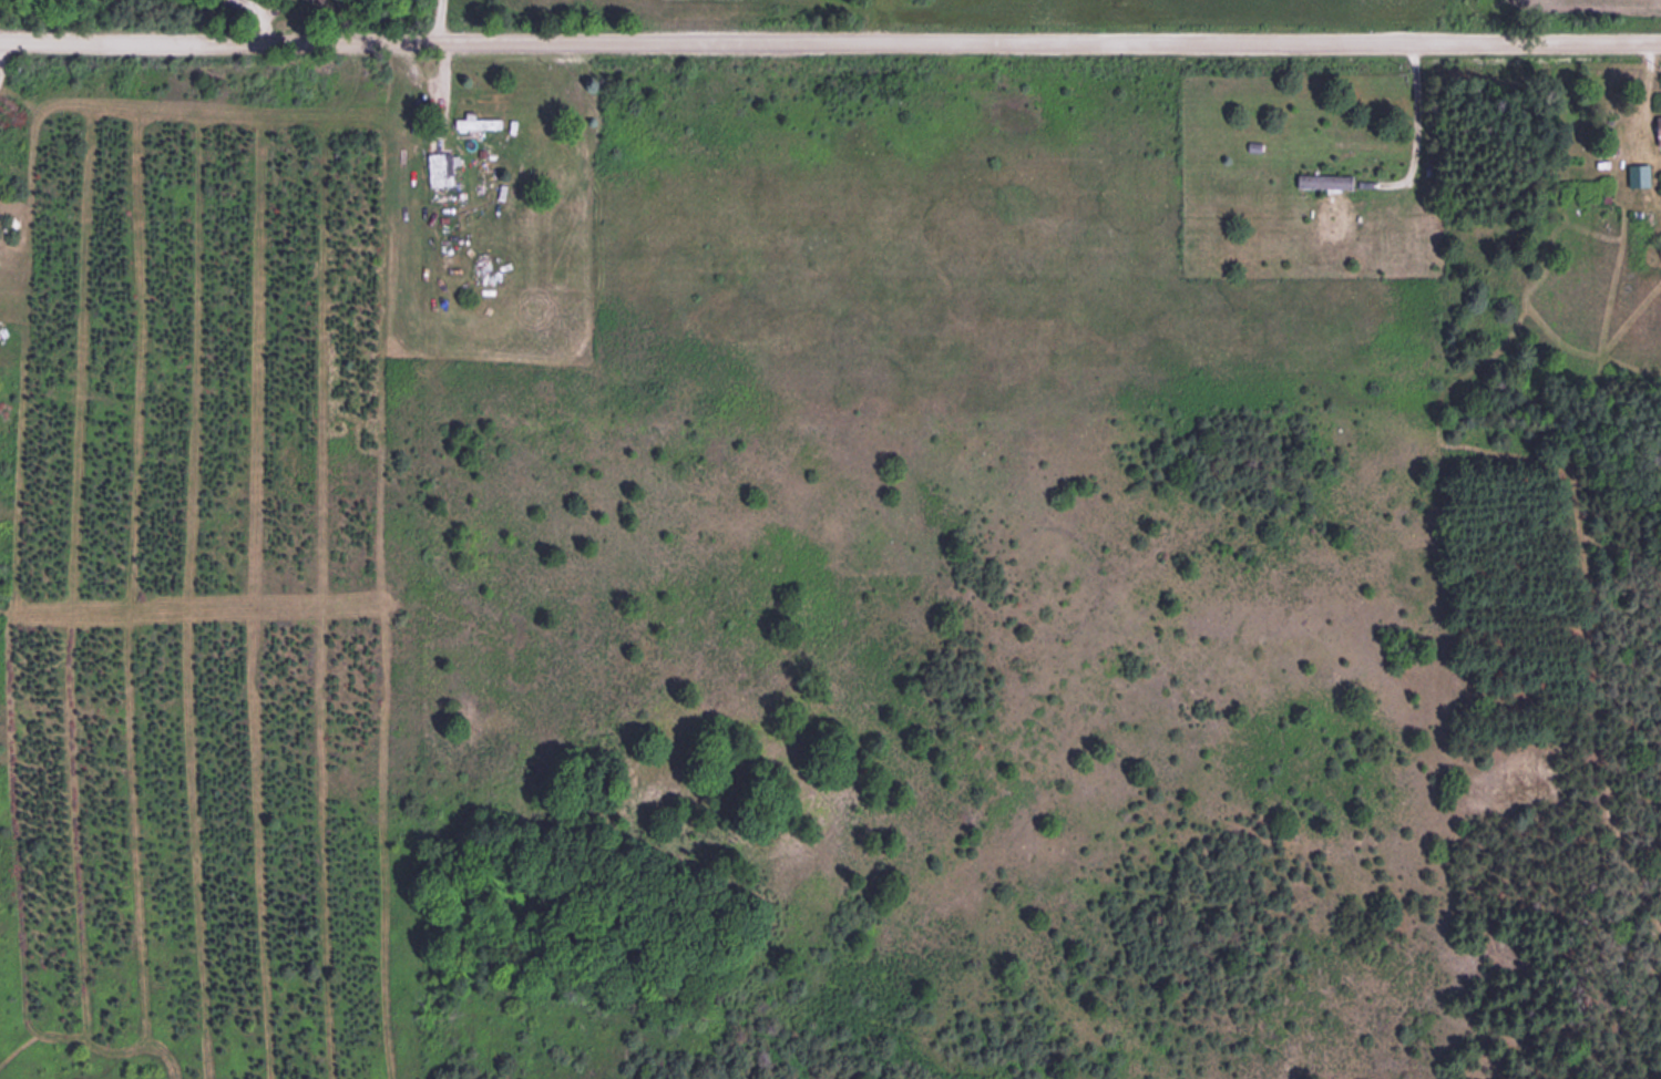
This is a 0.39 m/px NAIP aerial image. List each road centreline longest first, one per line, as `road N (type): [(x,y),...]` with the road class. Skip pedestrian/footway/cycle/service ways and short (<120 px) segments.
road 1 (residential): [(1660,45),(0,43)]

